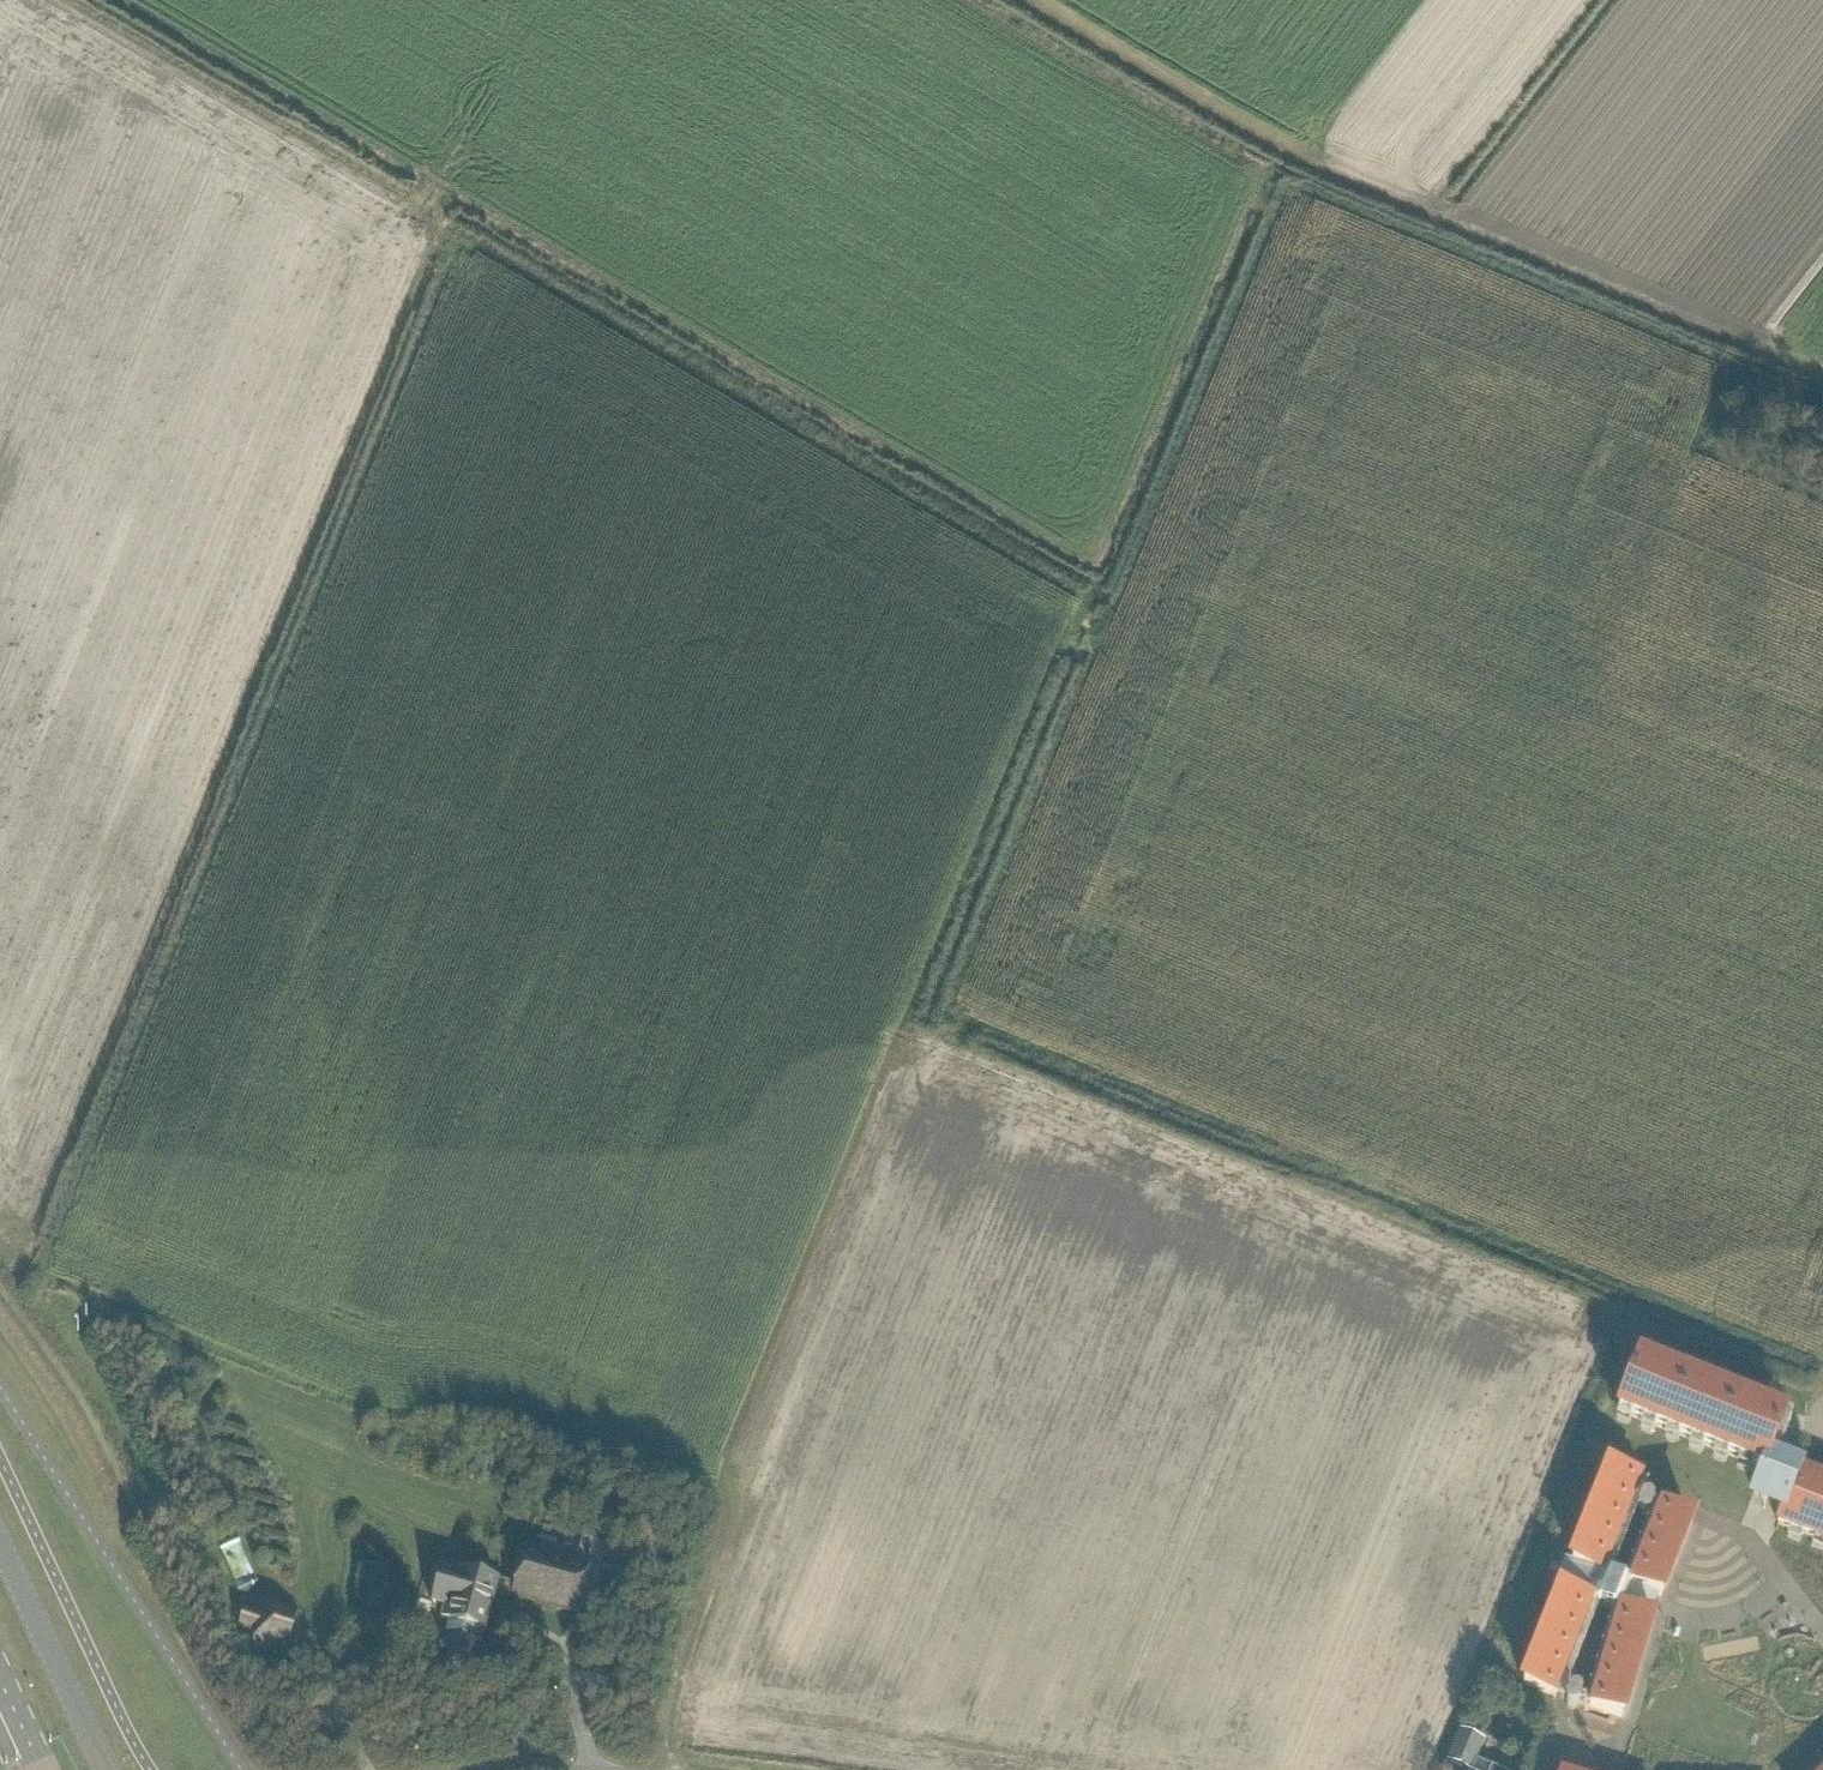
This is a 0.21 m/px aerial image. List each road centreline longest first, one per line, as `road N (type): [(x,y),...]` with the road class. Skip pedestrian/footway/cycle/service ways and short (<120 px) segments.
road 1 (unclassified): [(0,1541),(108,1769)]
road 2 (residential): [(1749,1534),(1822,1633)]

